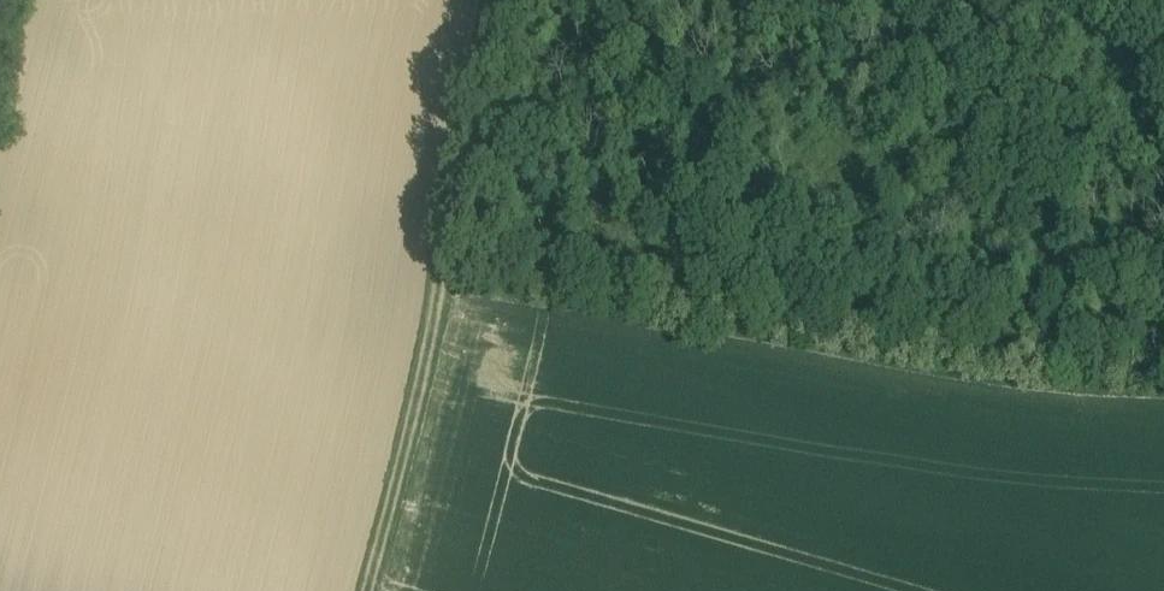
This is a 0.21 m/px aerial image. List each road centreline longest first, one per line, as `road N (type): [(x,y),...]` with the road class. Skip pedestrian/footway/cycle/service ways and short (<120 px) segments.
road 1 (track): [(492,0),(479,104),(366,590)]

